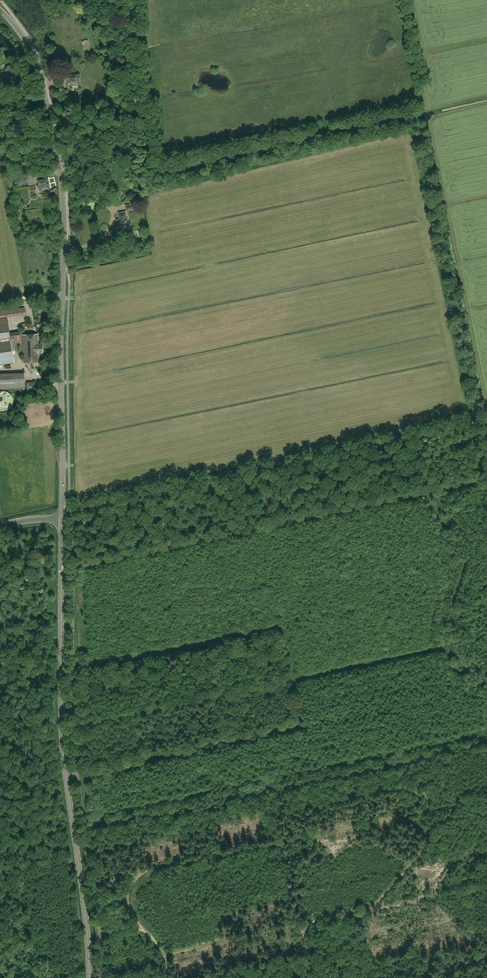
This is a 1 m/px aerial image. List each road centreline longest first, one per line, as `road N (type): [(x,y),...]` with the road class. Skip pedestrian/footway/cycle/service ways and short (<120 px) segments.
road 1 (track): [(478,414),(414,114),(160,165),(146,108),(135,104)]
road 2 (tertiary): [(90,977),(63,748),(63,519)]
road 3 (unclassified): [(63,510),(486,420)]
road 4 (track): [(486,798),(154,868),(135,879),(127,898)]
road 5 (tertiary): [(63,510),(60,168)]
road 6 (track): [(167,954),(362,911)]
road 7 (tertiary): [(60,168),(32,53),(0,9)]
road 8 (track): [(362,911),(427,896),(486,836)]
road 9 (track): [(370,909),(460,803)]

